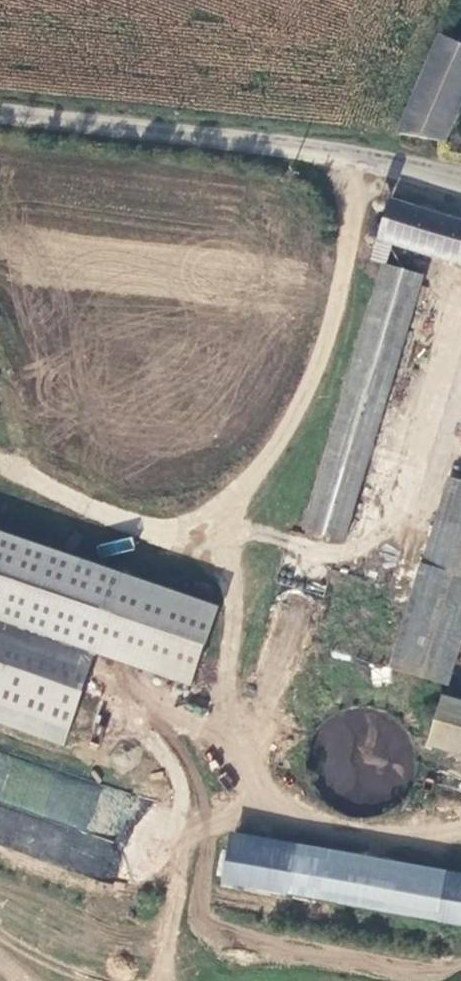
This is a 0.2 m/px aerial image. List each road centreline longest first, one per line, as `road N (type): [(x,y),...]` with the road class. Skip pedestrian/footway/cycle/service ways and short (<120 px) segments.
road 1 (unclassified): [(460,180),(304,149),(0,116)]

